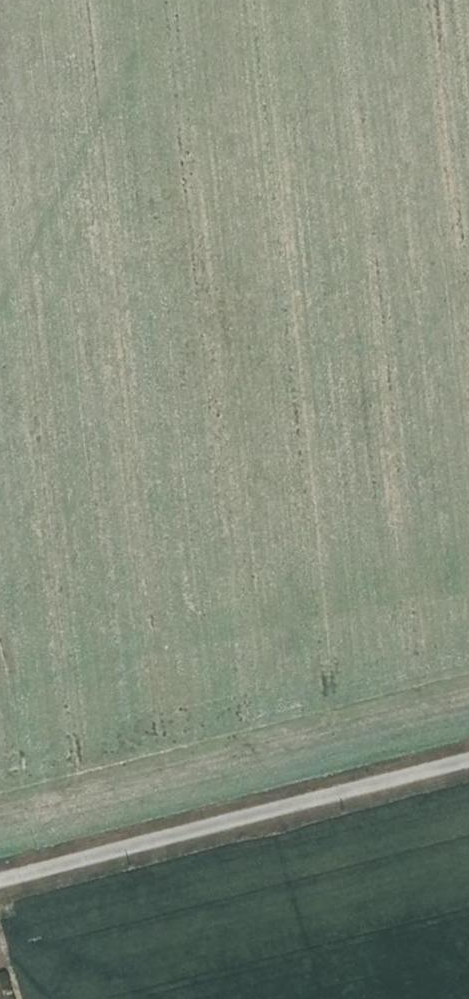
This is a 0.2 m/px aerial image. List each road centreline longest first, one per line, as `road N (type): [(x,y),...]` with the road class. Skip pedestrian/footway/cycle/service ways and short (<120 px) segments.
road 1 (residential): [(0,888),(468,766)]

